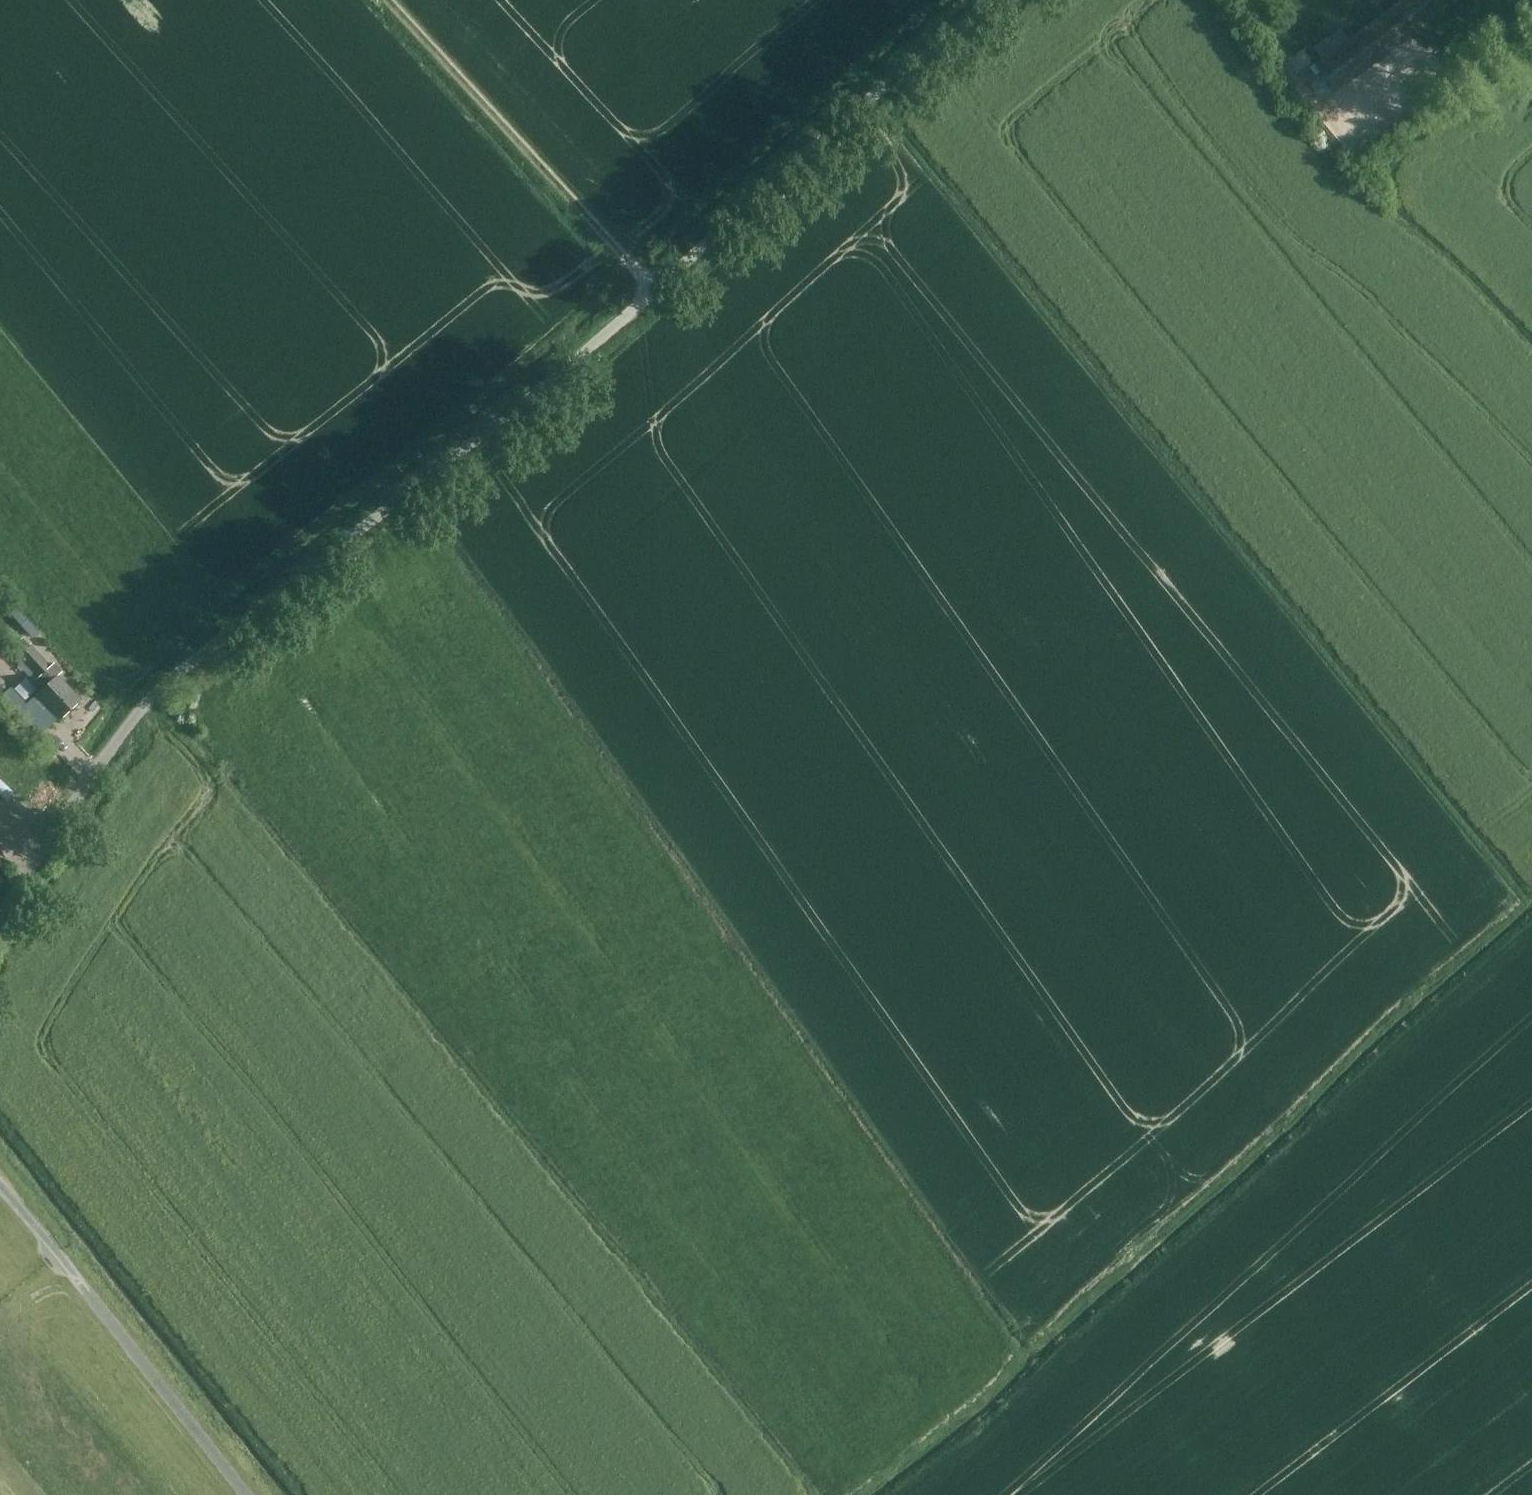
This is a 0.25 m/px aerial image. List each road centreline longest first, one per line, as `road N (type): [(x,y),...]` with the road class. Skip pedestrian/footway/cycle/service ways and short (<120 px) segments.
road 1 (track): [(249,1494),(0,1177)]
road 2 (track): [(656,293),(388,0)]

